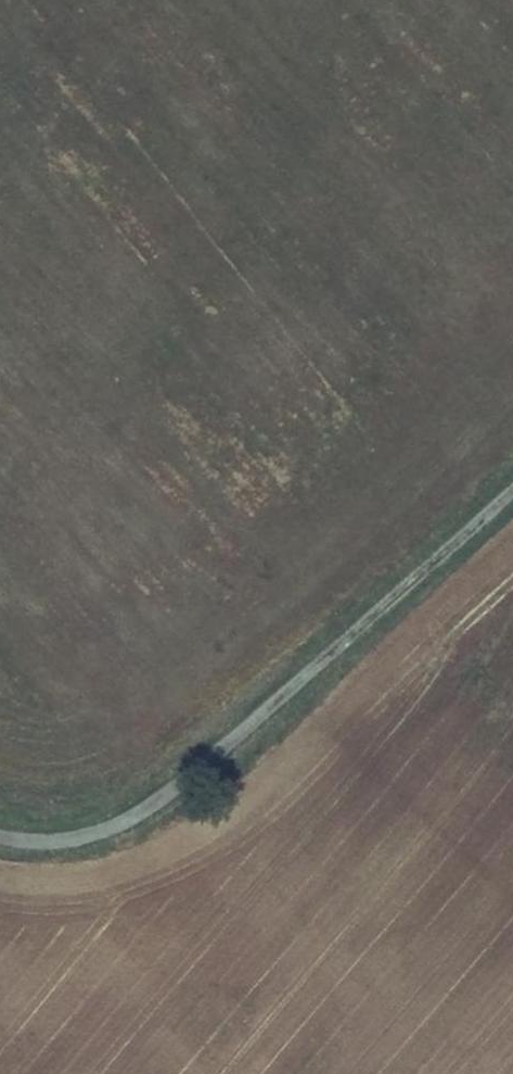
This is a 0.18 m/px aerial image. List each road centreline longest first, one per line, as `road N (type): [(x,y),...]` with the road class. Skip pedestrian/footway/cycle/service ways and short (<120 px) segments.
road 1 (track): [(0,839),(87,839),(127,822),(211,759),(512,491)]

